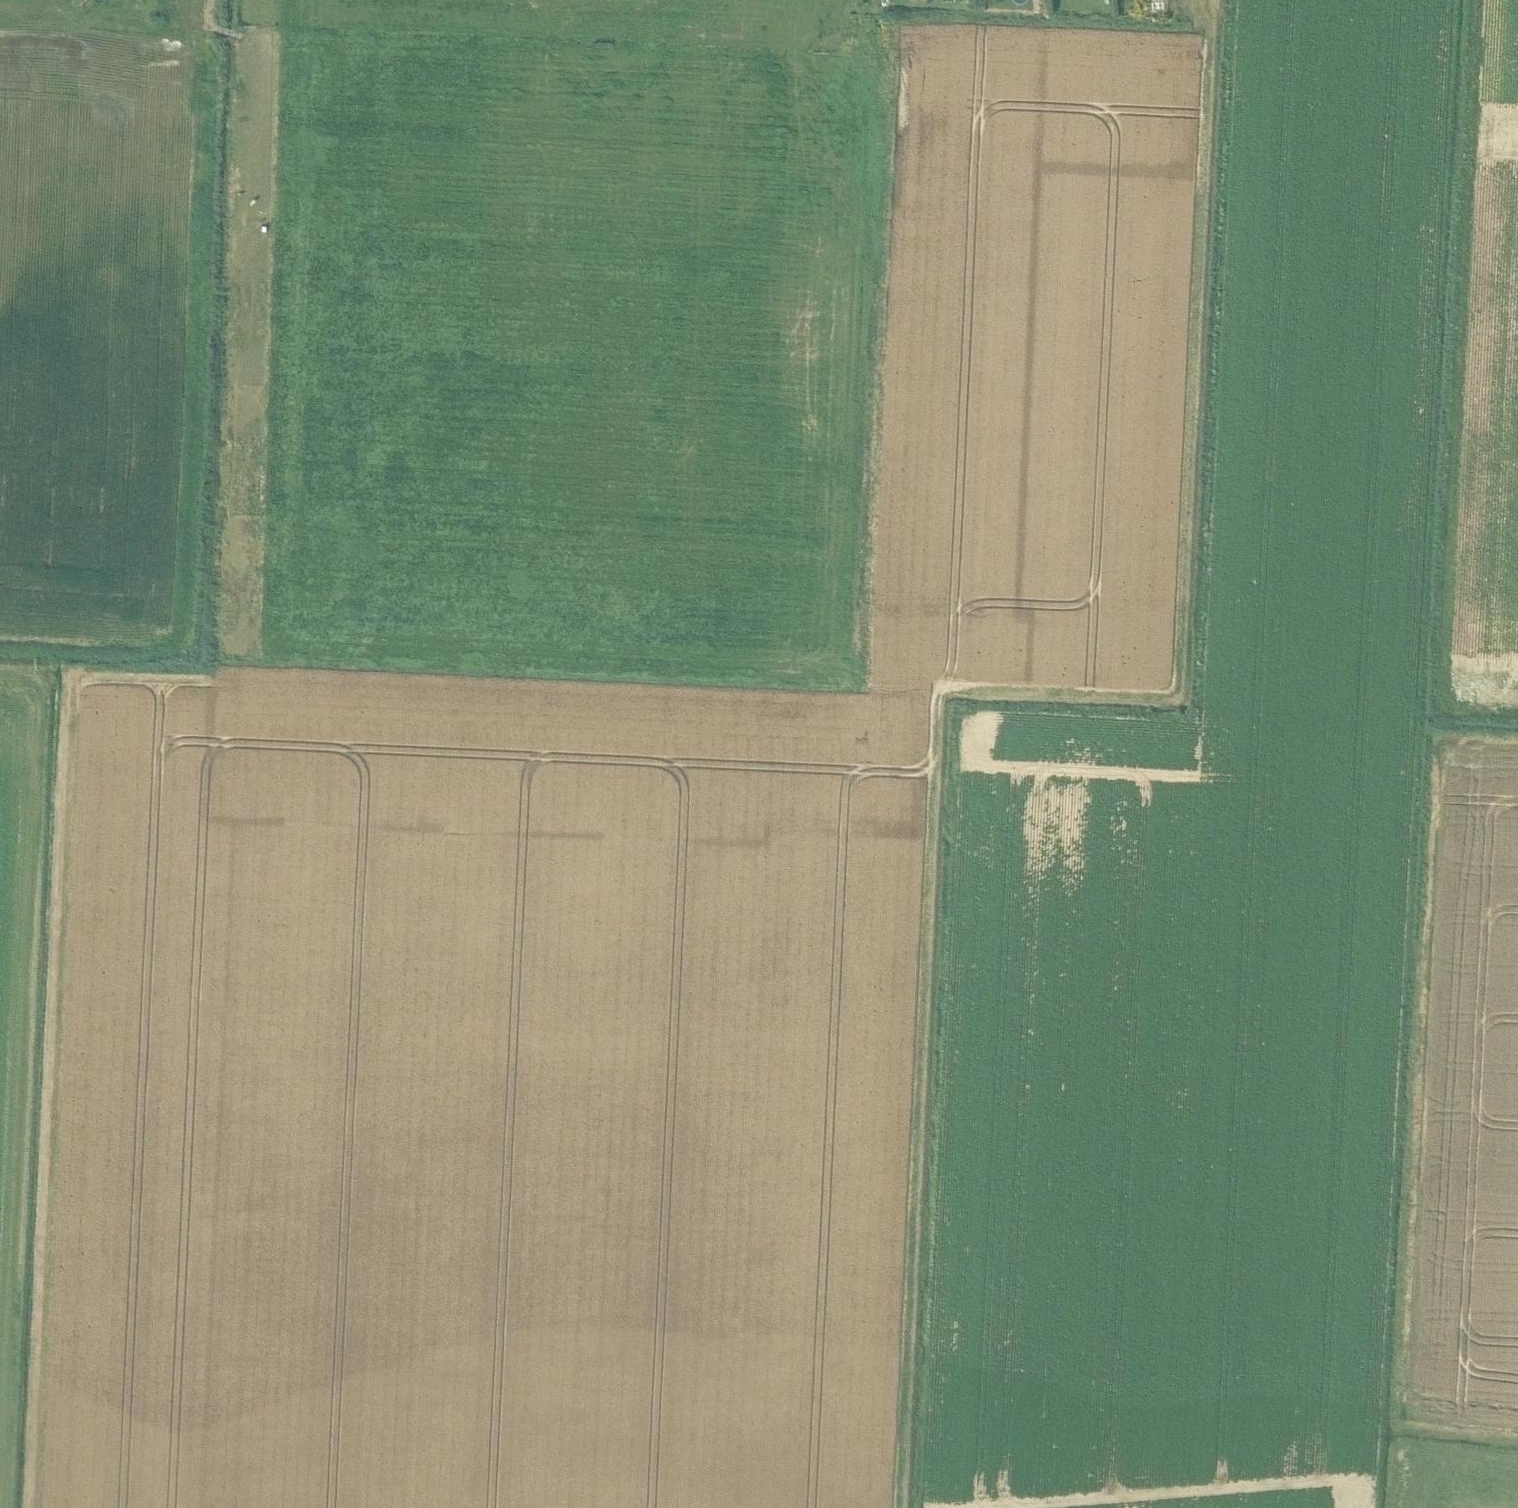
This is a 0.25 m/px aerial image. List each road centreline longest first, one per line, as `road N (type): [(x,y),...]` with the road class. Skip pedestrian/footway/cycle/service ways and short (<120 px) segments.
road 1 (track): [(846,0),(848,232),(870,252),(833,1355),(835,1507)]

